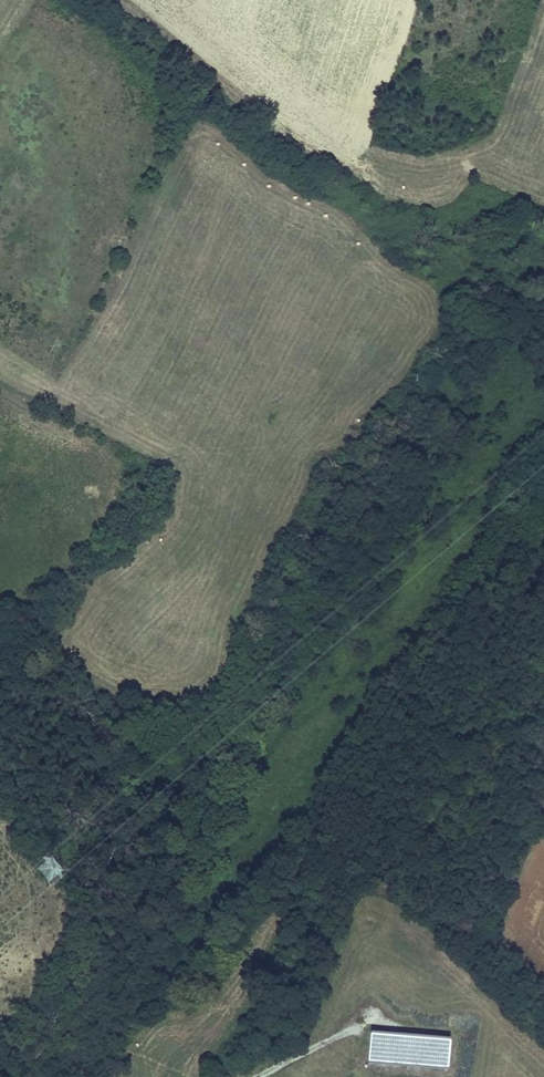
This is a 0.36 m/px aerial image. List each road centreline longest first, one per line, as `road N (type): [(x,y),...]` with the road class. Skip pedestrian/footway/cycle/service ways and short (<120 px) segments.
road 1 (track): [(242,1076),(358,1026)]

